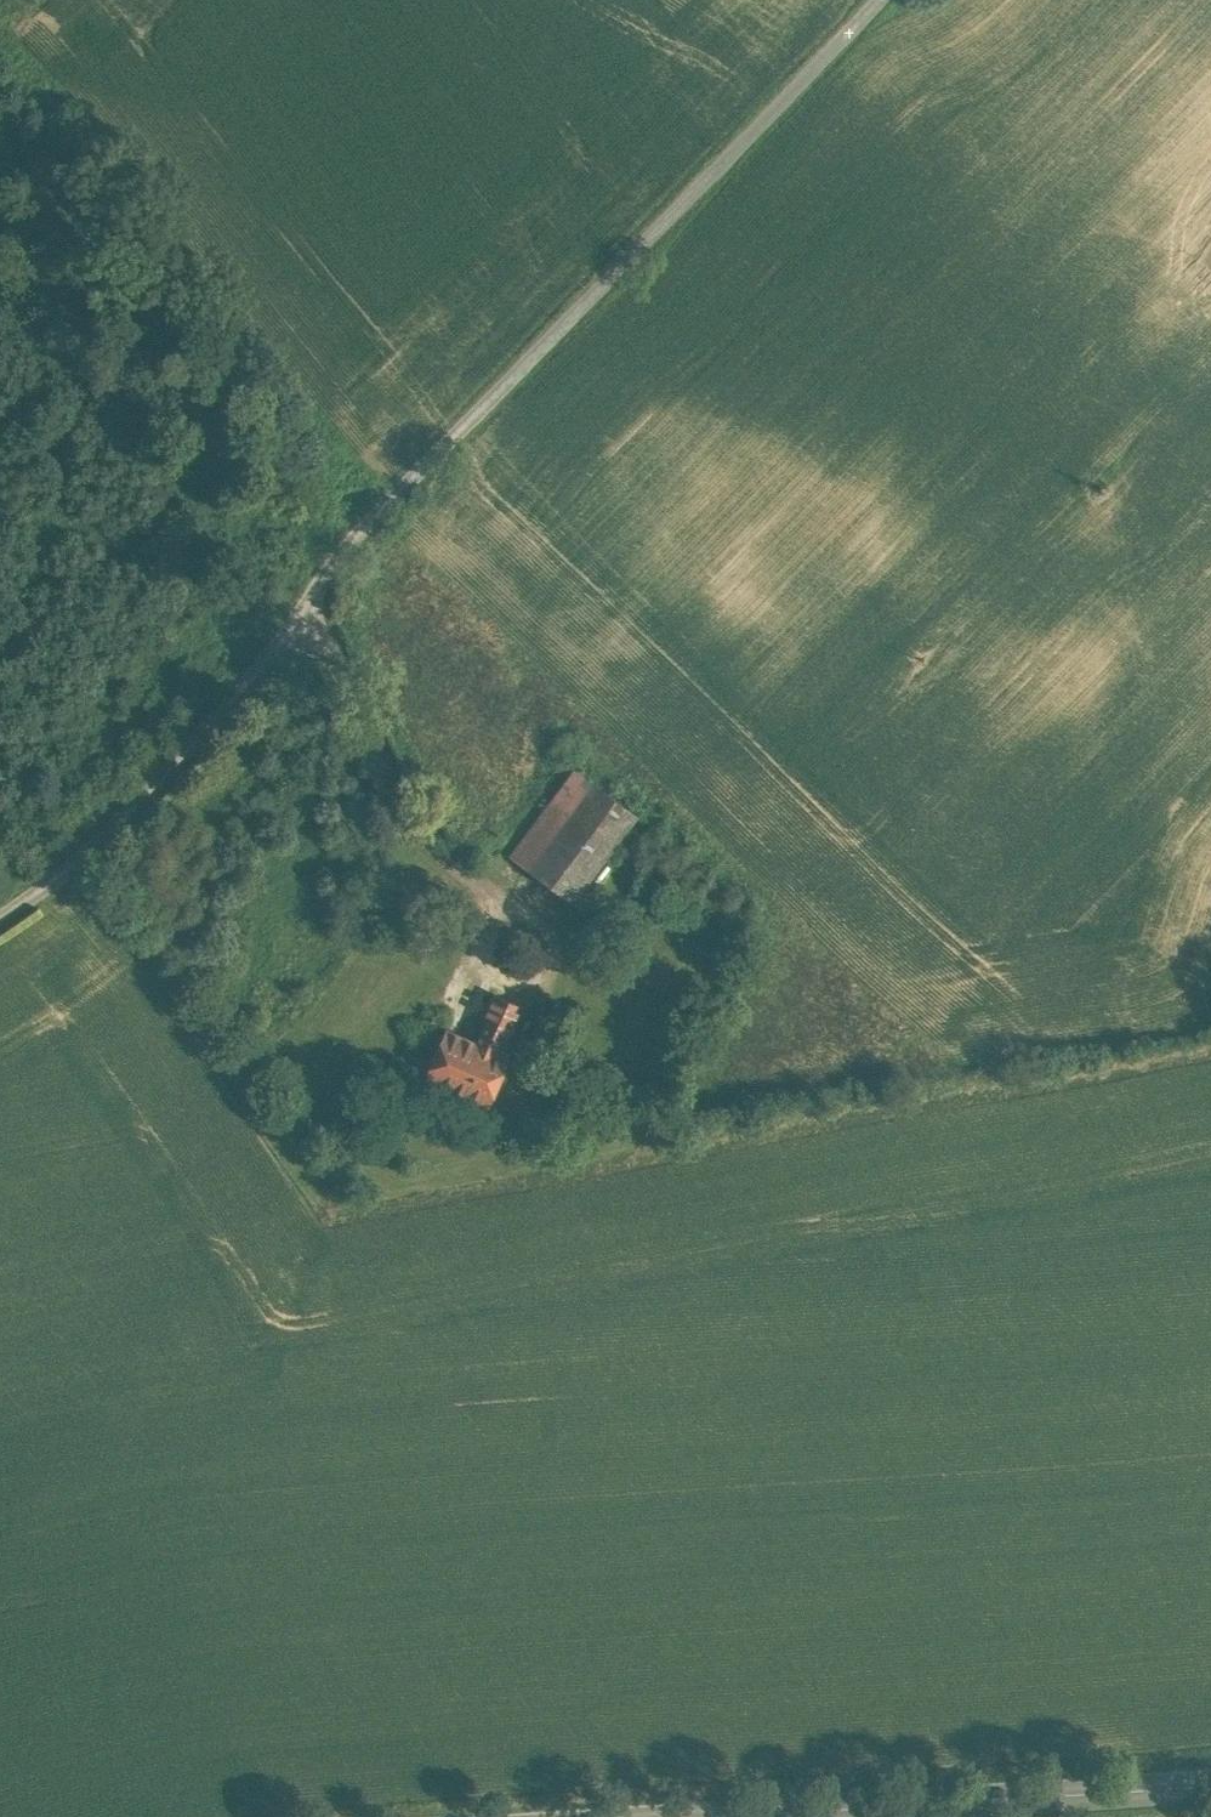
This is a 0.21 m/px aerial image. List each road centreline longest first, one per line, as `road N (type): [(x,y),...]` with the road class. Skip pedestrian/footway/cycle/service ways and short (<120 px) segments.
road 1 (track): [(0,918),(85,867),(572,321),(888,0)]
road 2 (secondary): [(699,1816),(1210,1784)]
road 3 (track): [(196,465),(206,397),(0,78)]

